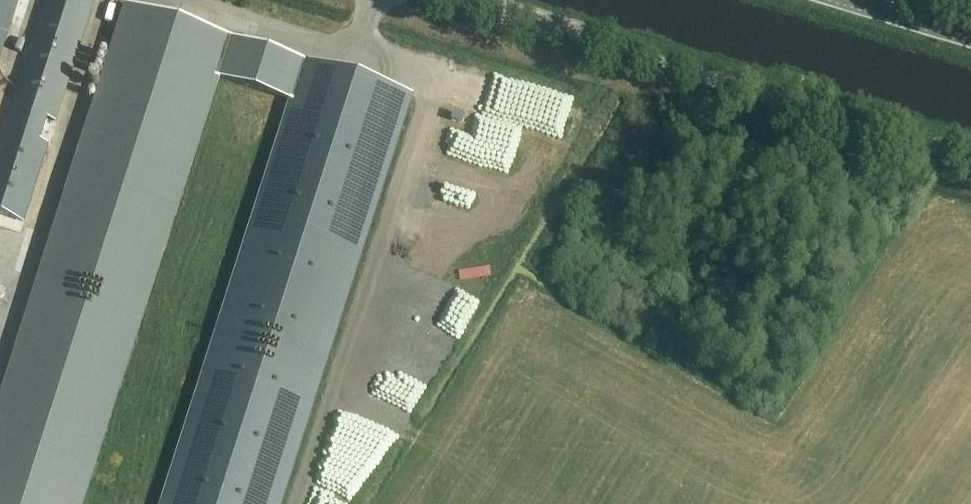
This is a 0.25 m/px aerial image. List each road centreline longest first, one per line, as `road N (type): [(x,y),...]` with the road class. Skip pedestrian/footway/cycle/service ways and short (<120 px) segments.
road 1 (unclassified): [(970,157),(446,0)]
road 2 (tertiary): [(970,35),(853,0)]

